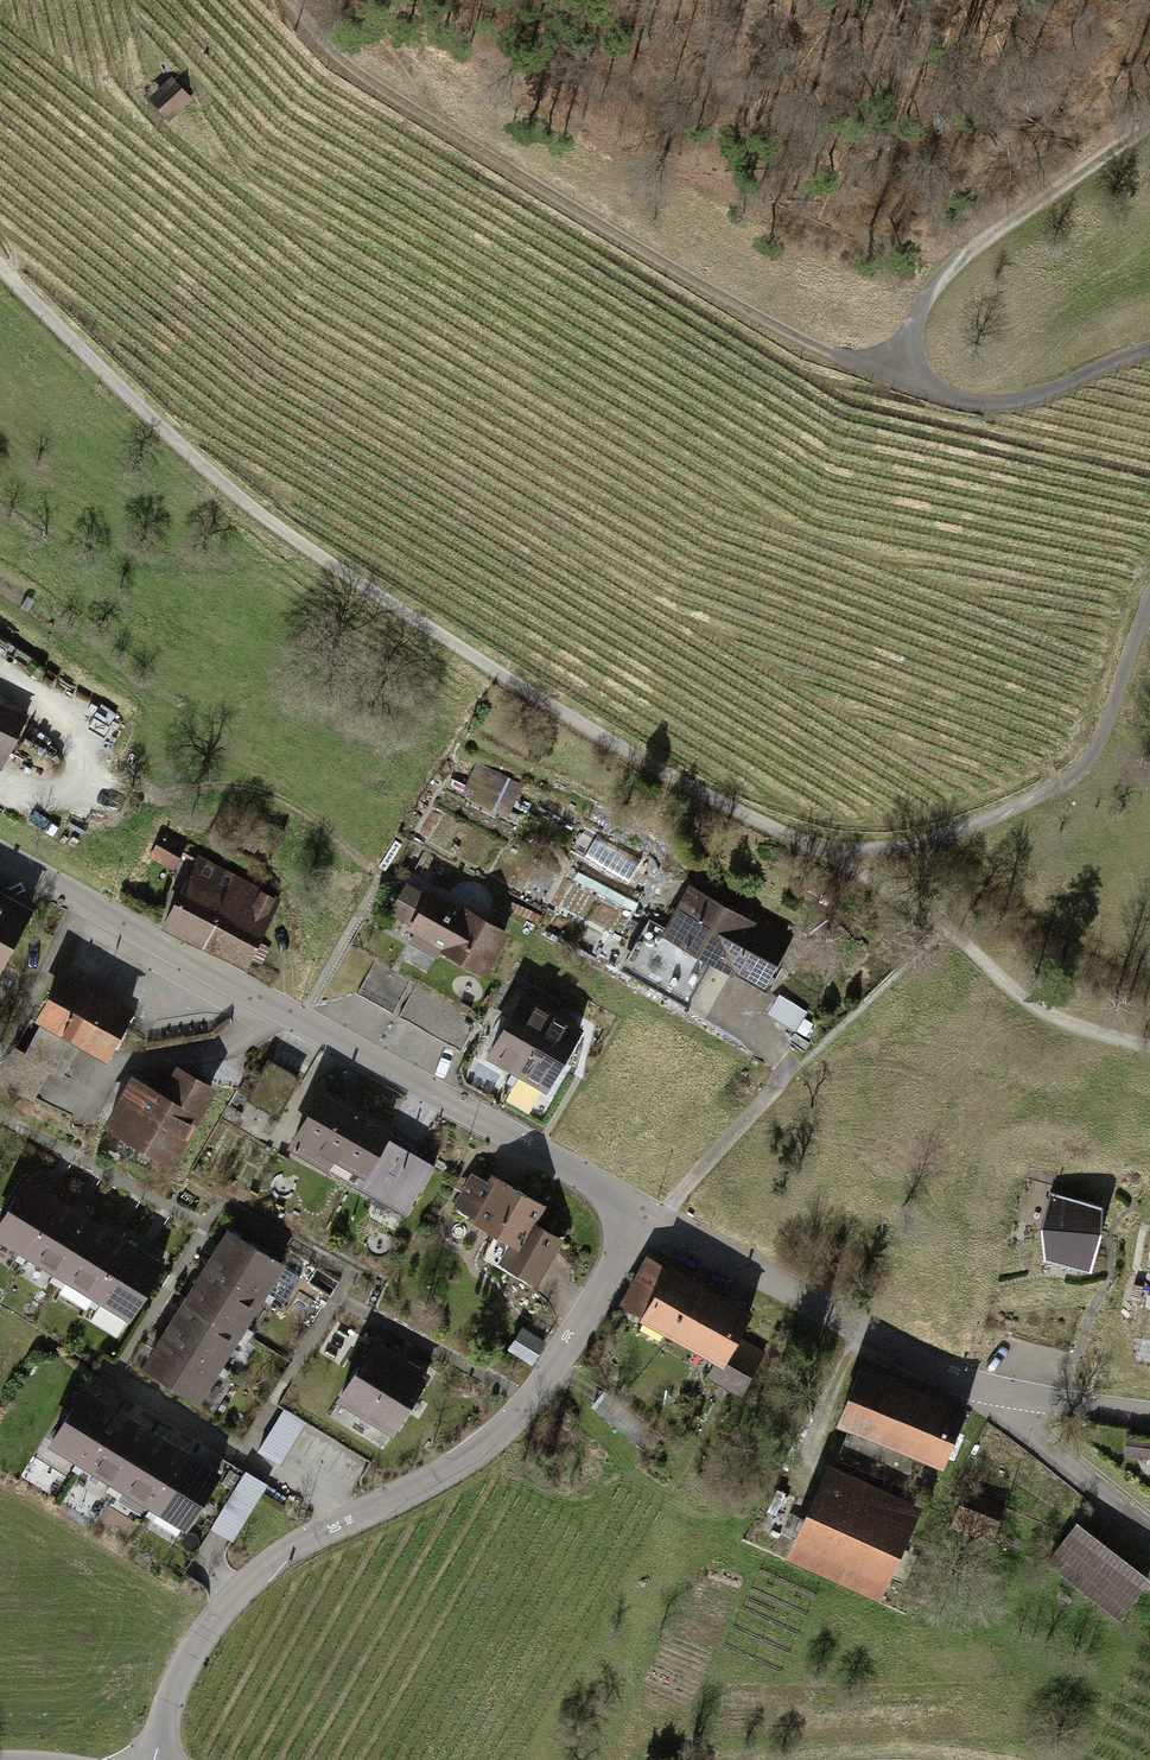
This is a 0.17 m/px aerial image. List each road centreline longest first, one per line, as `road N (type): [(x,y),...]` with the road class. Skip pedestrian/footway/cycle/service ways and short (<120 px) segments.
road 1 (track): [(1149,1046),(1032,1004),(854,859),(812,846),(608,743),(327,563),(194,459),(0,269)]
road 2 (track): [(293,0),(368,79),(740,309),(828,352),(960,402),(1010,404),(1149,351)]
road 3 (residential): [(158,1759),(188,1657),(221,1616),(267,1567),(476,1459),(528,1406),(642,1210)]
road 4 (residential): [(642,1210),(0,861)]
road 5 (residential): [(1149,1414),(989,1398),(642,1210)]
road 6 (track): [(854,859),(929,843),(1073,775),(1097,745),(1149,603)]
road 7 (track): [(896,377),(912,326),(948,271),(1149,126)]

